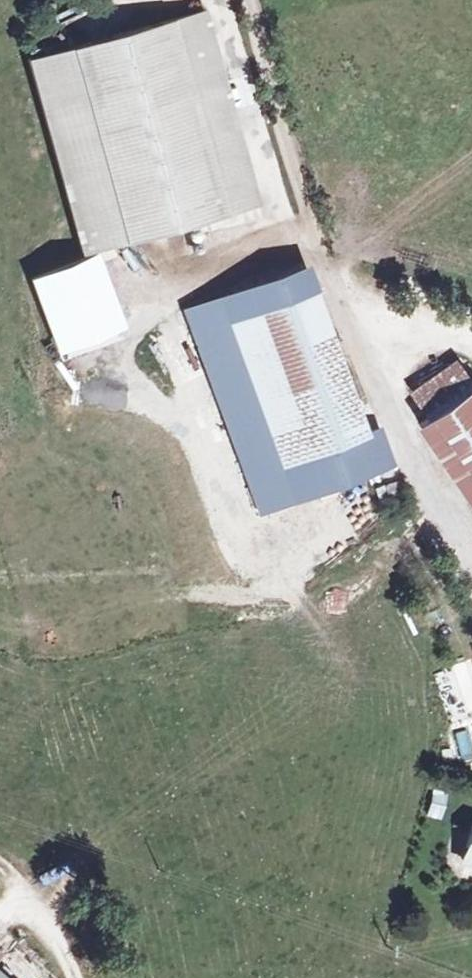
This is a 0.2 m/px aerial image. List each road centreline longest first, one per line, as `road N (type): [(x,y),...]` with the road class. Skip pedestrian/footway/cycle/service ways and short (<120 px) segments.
road 1 (residential): [(471,562),(395,422),(327,273)]
road 2 (track): [(251,0),(327,273)]

